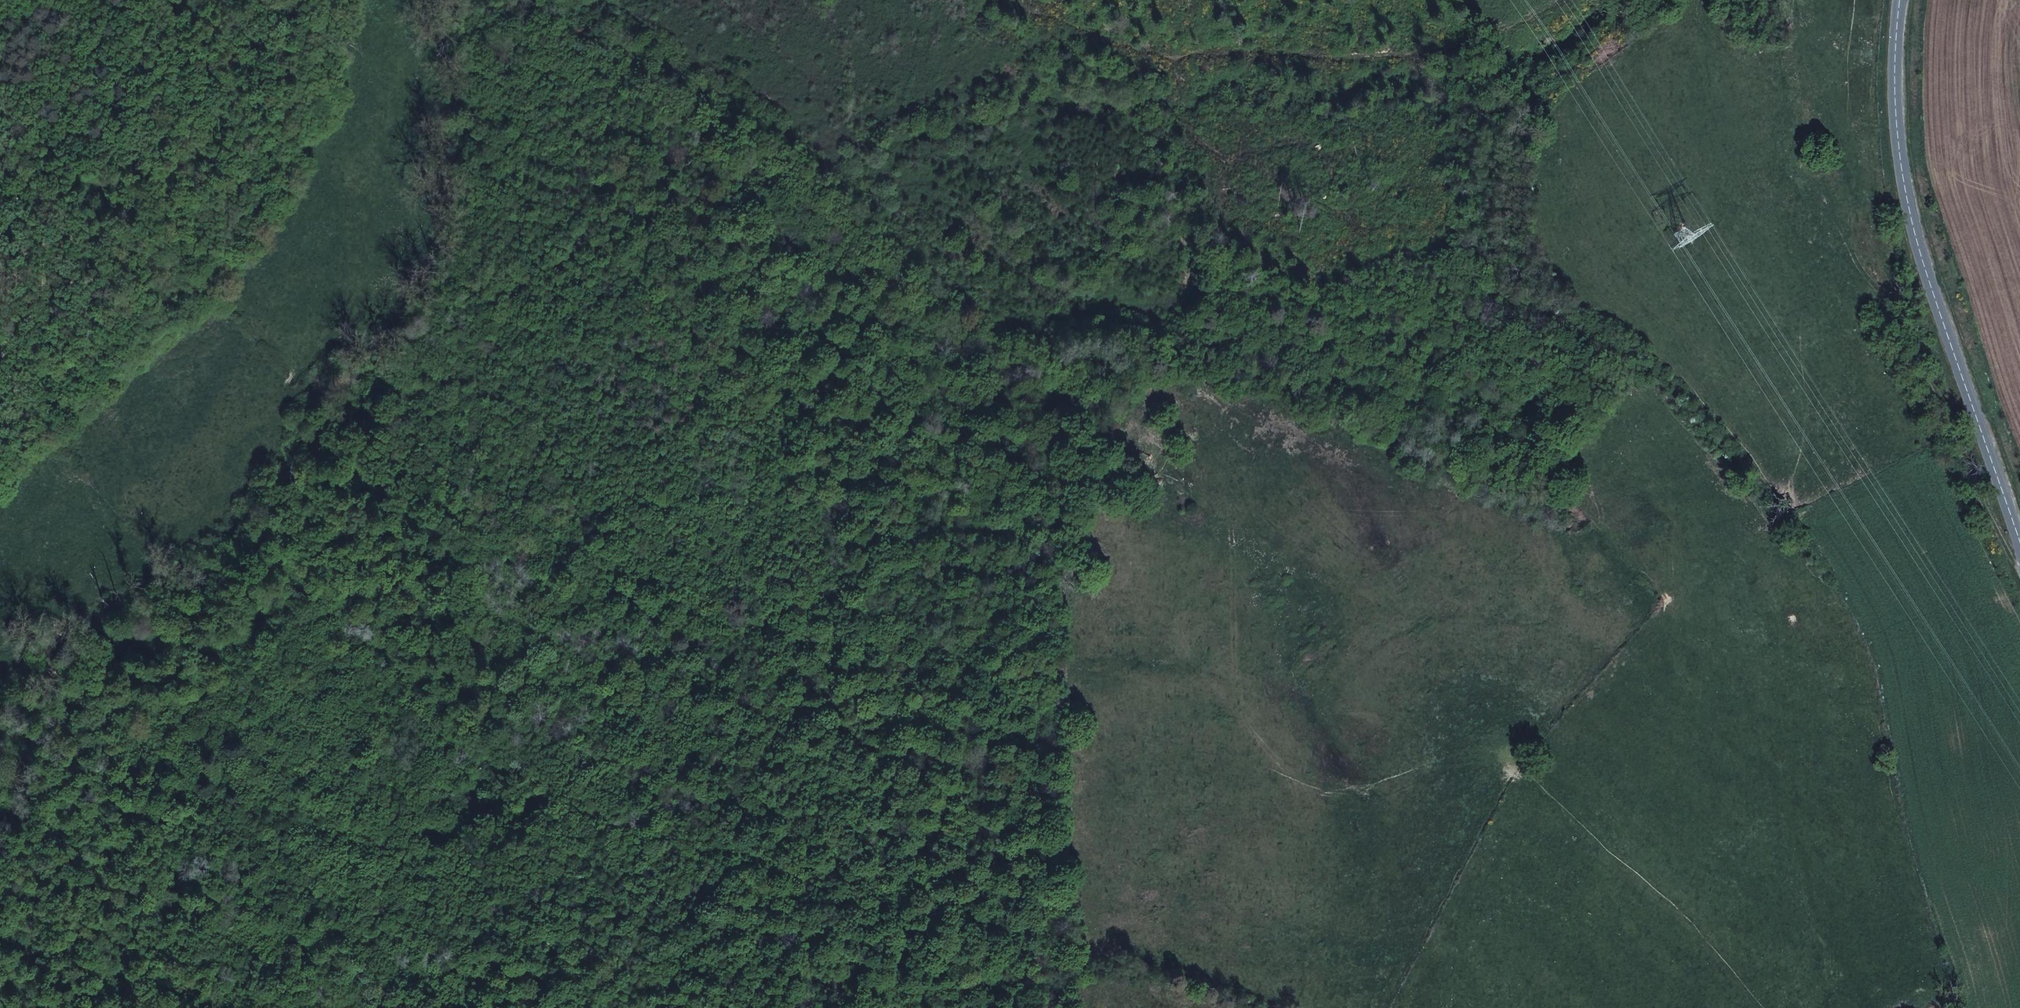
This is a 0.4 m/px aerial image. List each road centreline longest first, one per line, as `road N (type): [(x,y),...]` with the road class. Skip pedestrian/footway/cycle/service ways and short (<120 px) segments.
road 1 (secondary): [(1900,0),(1894,80),(1904,180),(1937,303),(2019,542)]
road 2 (track): [(0,213),(96,137),(150,54),(178,32),(286,0)]

